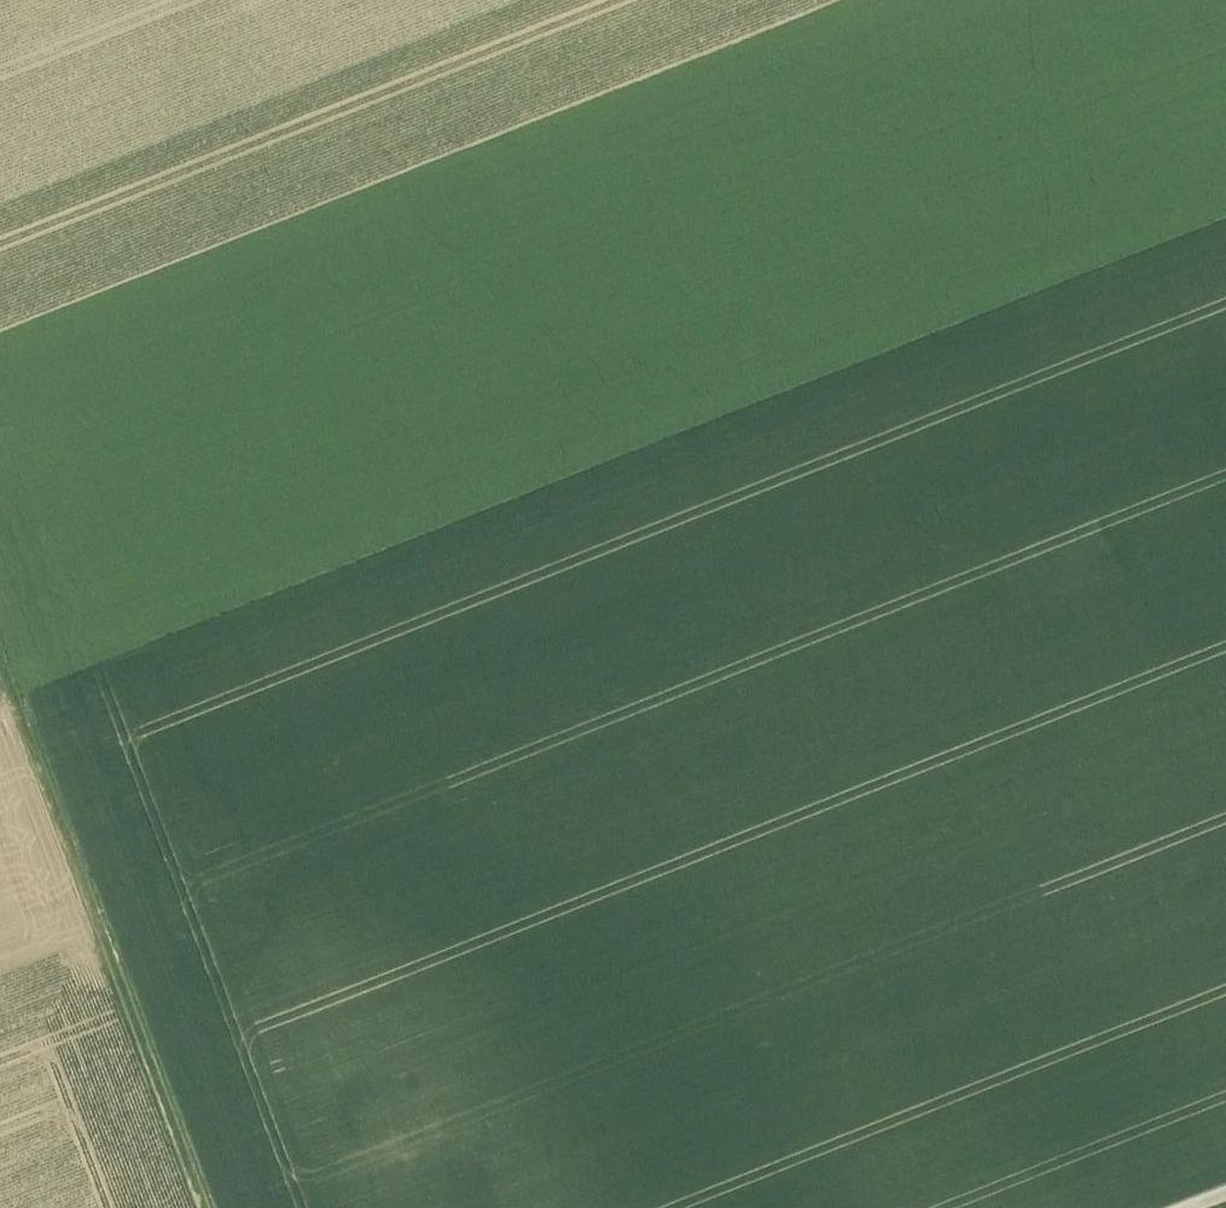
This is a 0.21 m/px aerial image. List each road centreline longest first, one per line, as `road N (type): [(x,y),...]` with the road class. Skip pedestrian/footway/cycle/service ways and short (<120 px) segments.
road 1 (track): [(0,675),(201,1207)]

